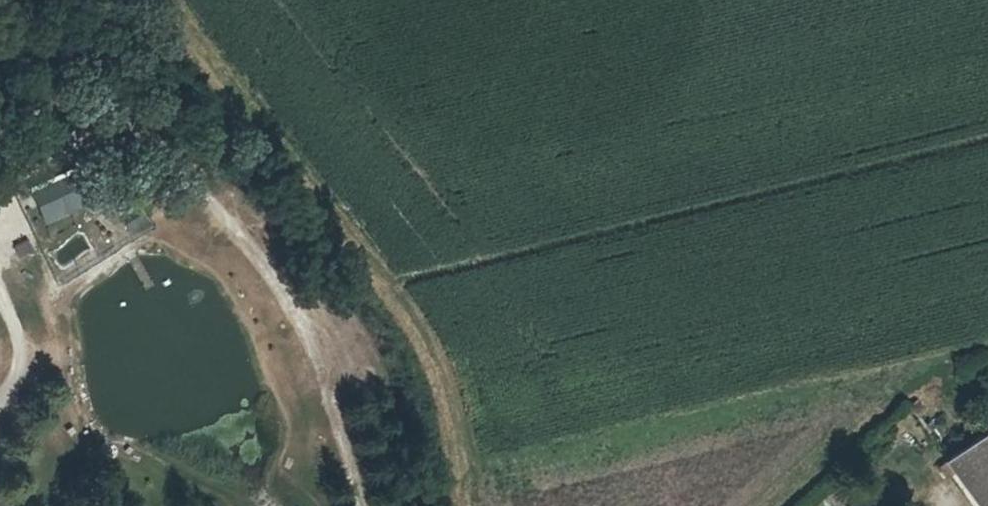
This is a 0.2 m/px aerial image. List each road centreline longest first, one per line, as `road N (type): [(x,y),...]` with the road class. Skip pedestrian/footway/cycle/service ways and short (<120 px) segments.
road 1 (track): [(0,5),(33,23),(27,63),(69,174),(122,156),(169,162),(262,260),(307,326),(362,505)]

